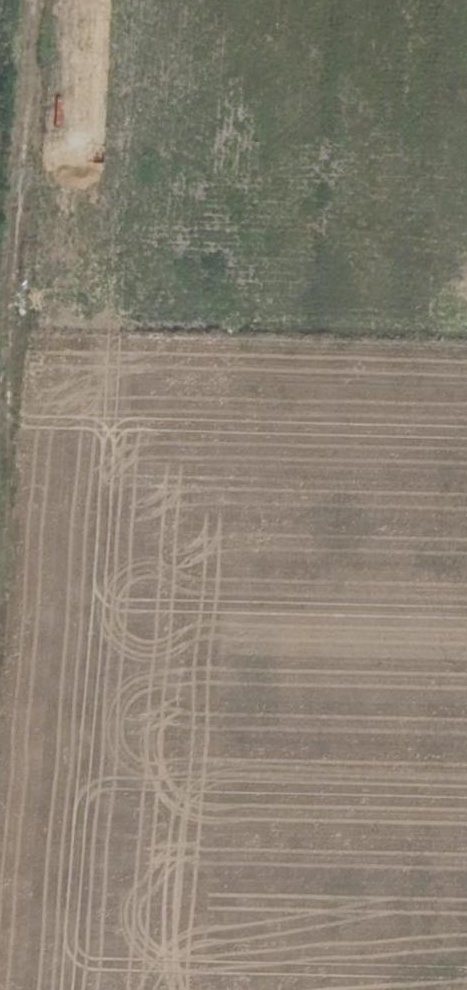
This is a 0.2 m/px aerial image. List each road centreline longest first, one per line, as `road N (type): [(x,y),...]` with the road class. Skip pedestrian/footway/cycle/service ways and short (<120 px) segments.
road 1 (track): [(135,0),(119,186),(103,217),(22,294),(10,323),(0,525)]
road 2 (track): [(200,0),(226,128),(245,165),(282,190),(317,190),(466,158)]

